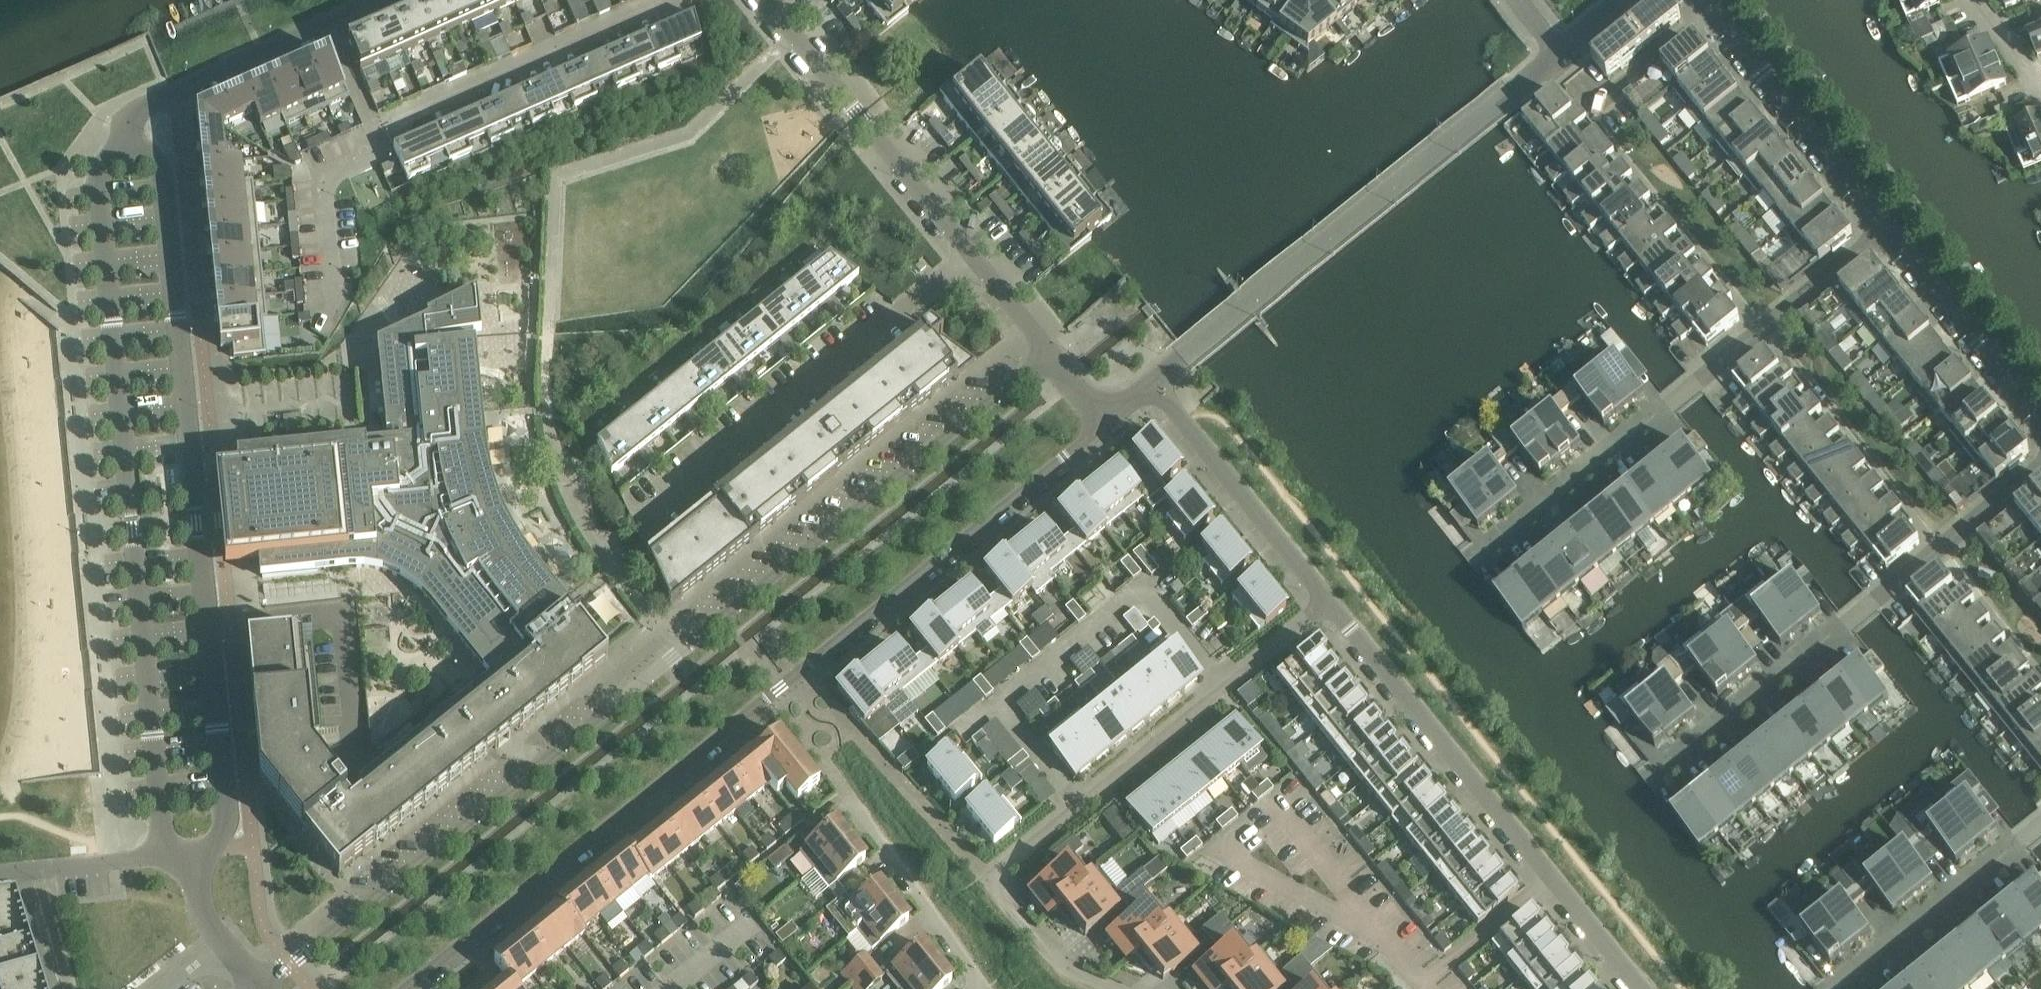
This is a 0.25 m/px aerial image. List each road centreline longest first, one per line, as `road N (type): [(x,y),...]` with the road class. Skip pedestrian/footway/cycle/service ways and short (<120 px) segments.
road 1 (unclassified): [(1050,355),(264,988)]
road 2 (unclassified): [(408,988),(1107,423)]
road 3 (residential): [(217,849),(227,817),(158,171),(125,152)]
road 4 (residential): [(125,152),(98,176),(167,855)]
road 5 (residential): [(1112,988),(1071,973),(992,884),(1328,602)]
road 6 (residential): [(1328,602),(1634,988)]
road 7 (residential): [(2040,467),(1661,772)]
road 8 (unclassified): [(1512,92),(1152,385)]
road 9 (residential): [(974,256),(641,513)]
road 10 (residential): [(974,256),(765,0)]
road 11 (residential): [(675,0),(381,128)]
road 12 (residential): [(382,0),(136,109),(125,125),(125,152)]
road 13 (unclassified): [(1482,555),(1700,379)]
road 14 (residential): [(1152,385),(1328,602)]
road 15 (residential): [(1888,227),(1713,11)]
road 16 (residential): [(2040,416),(1888,227)]
road 17 (residential): [(844,791),(985,988)]
road 18 (residential): [(1700,379),(1888,227)]
road 19 (residential): [(2018,847),(1841,988)]
road 20 (residential): [(167,855),(0,873)]
road 21 (unclassified): [(1589,112),(1713,11)]
road 22 (residential): [(1050,355),(974,256)]

